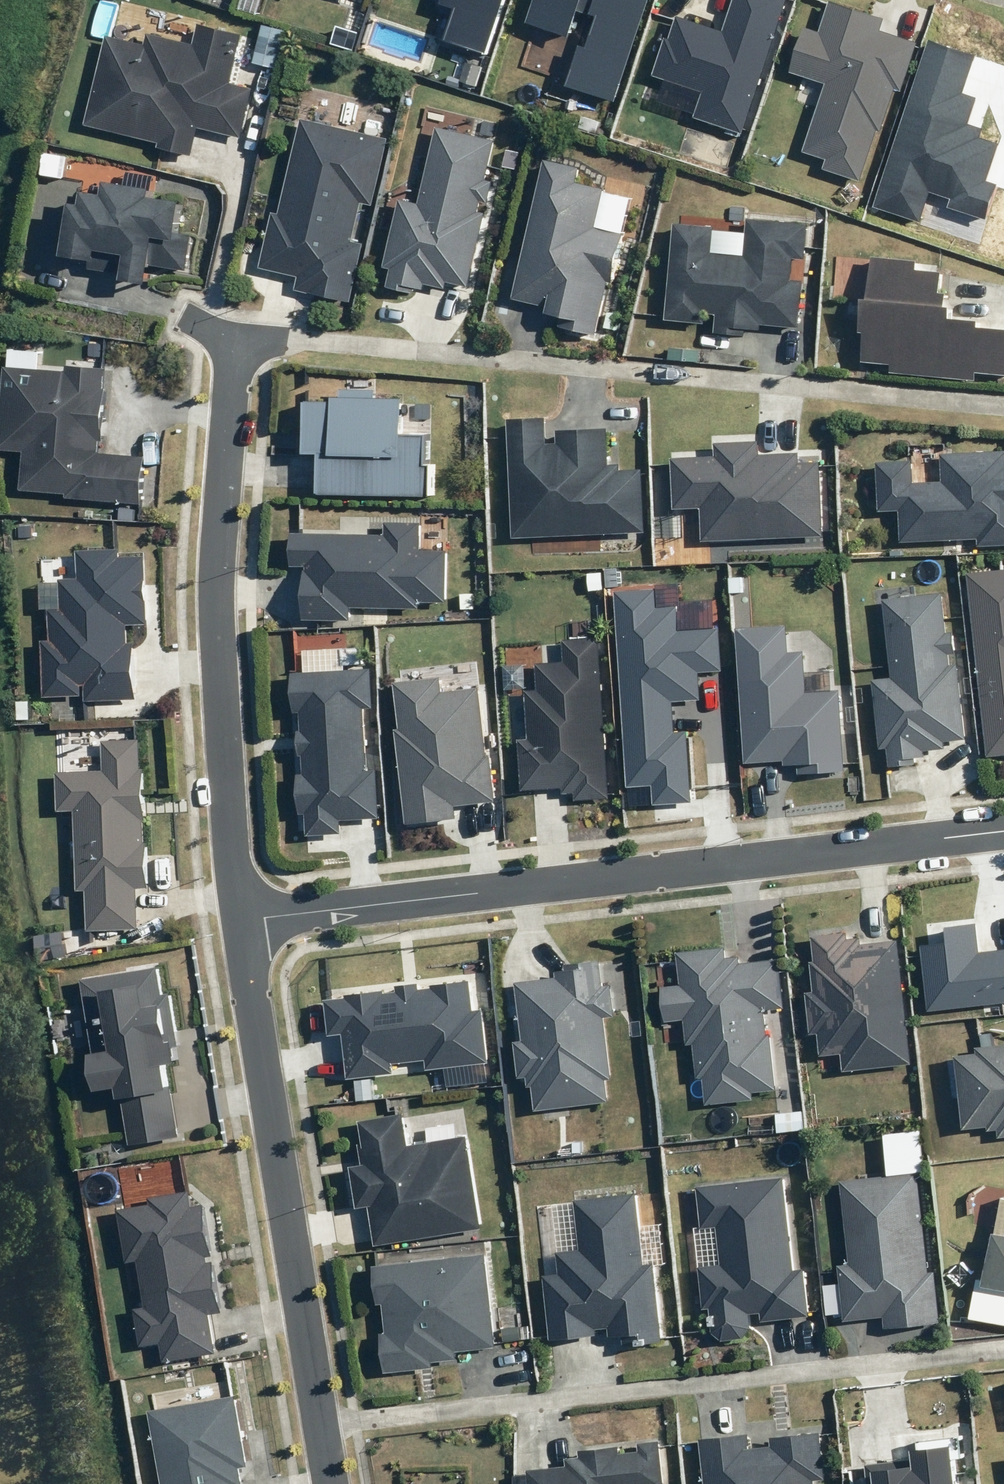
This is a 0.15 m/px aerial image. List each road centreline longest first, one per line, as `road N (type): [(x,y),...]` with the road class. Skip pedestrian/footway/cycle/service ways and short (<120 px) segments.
road 1 (residential): [(238,920),(1003,832)]
road 2 (residential): [(1003,1354),(318,1427)]
road 3 (residential): [(238,920),(217,629),(235,345)]
road 4 (residential): [(318,1427),(238,920)]
road 5 (residential): [(652,374),(1003,403)]
road 6 (residential): [(286,338),(624,370)]

